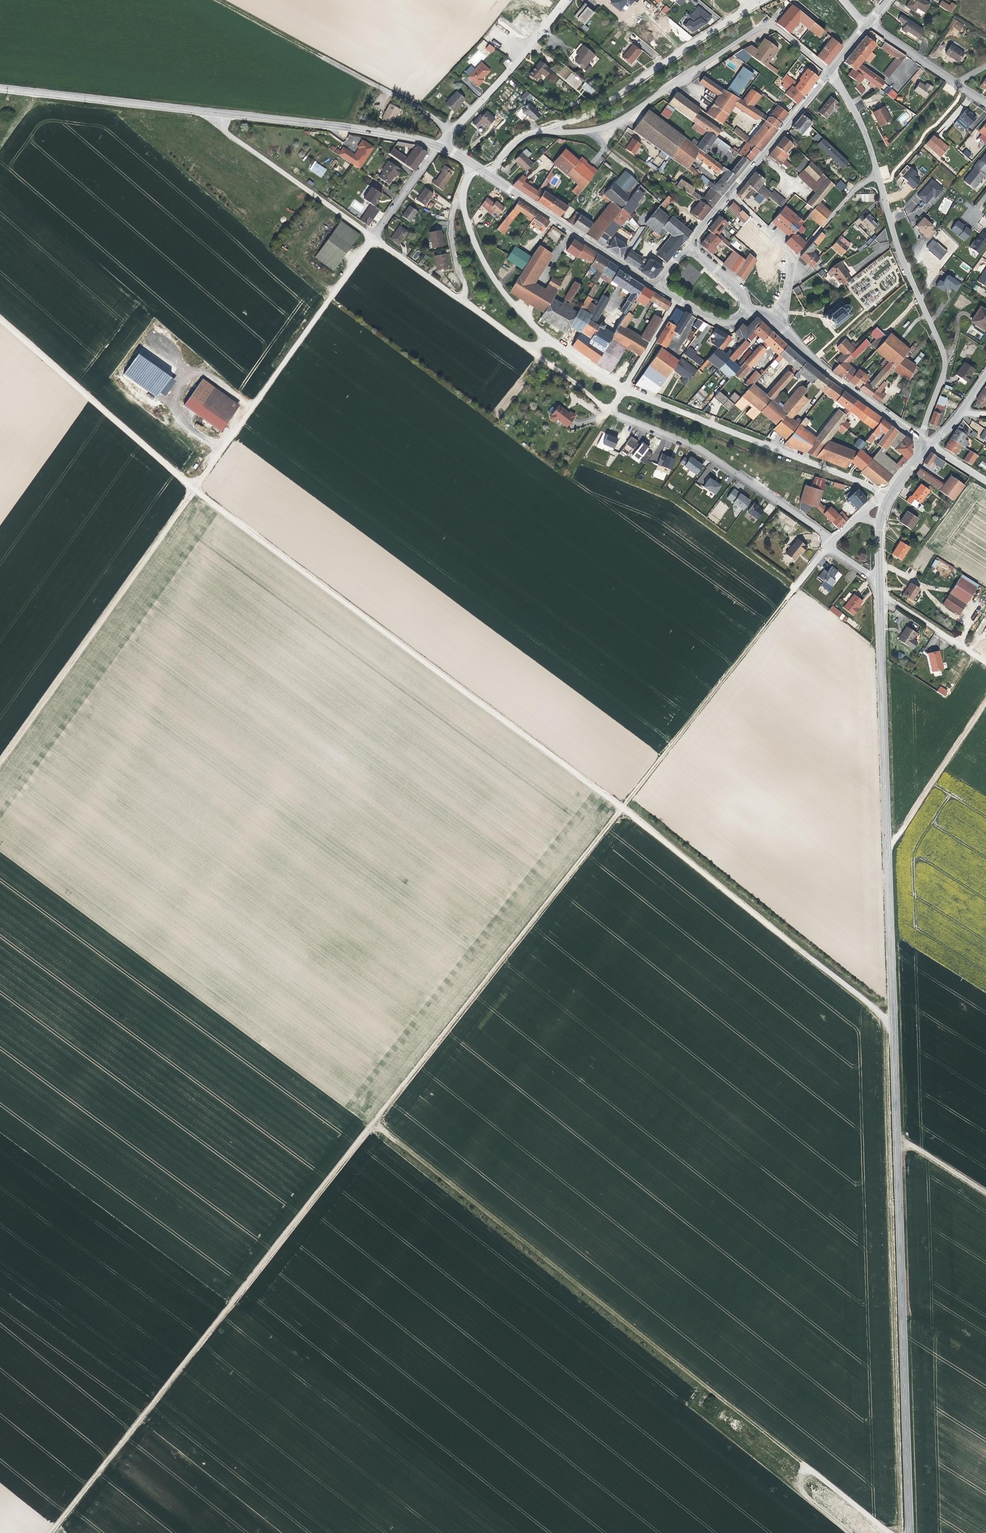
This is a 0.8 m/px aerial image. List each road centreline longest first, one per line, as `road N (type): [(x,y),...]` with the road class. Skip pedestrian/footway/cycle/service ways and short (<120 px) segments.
road 1 (track): [(48,1532),(797,585)]
road 2 (track): [(0,319),(193,491),(621,808),(892,1025)]
road 3 (tertiary): [(879,593),(907,1532)]
road 4 (track): [(327,302),(0,762)]
road 5 (track): [(804,1465),(373,1123)]
road 6 (residential): [(624,387),(889,497)]
road 7 (residential): [(878,177),(945,356),(920,440)]
road 8 (track): [(449,129),(218,0)]
road 9 (residential): [(541,132),(589,115),(763,0)]
road 10 (residential): [(610,410),(708,455),(833,540)]
road 11 (residential): [(758,29),(622,119),(588,132),(541,132)]
road 12 (tertiary): [(215,113),(437,146)]
road 13 (residential): [(215,113),(221,128),(374,237)]
road 14 (tertiary): [(490,176),(654,286)]
road 15 (residential): [(565,0),(437,146)]
road 16 (tertiary): [(774,319),(828,374),(920,440)]
road 17 (tertiary): [(35,92),(215,113)]
road 18 (track): [(886,836),(901,836),(985,700)]
road 19 (residential): [(459,198),(502,291),(553,341)]
road 20 (tertiary): [(729,195),(829,71)]
road 21 (track): [(878,177),(908,158),(956,83)]
road 22 (residential): [(791,259),(854,191),(878,177)]

